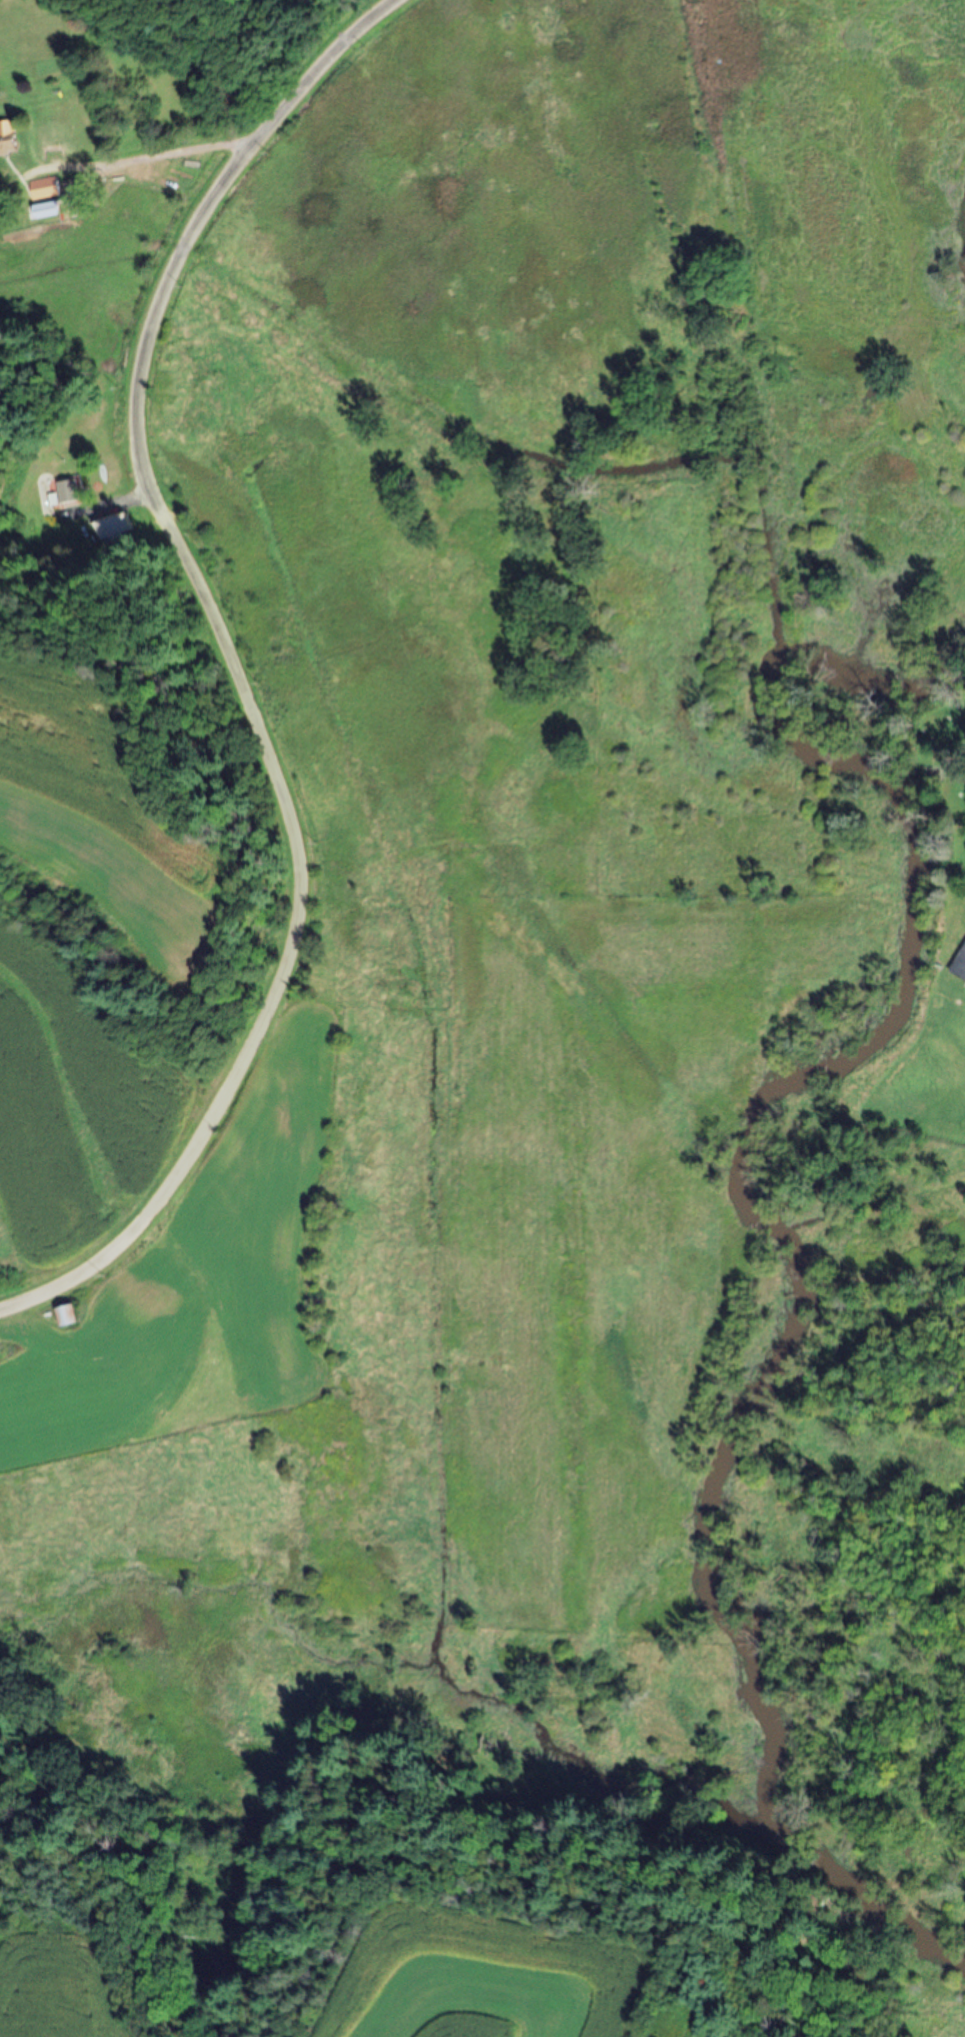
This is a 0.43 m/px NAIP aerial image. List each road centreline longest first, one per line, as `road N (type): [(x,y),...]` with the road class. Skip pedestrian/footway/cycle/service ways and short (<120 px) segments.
road 1 (residential): [(0,1308),(81,1275),(122,1245),(208,1124),(290,951),(296,846),(221,636),(146,477),(136,433),(138,382),(185,245),(233,170),(318,67),(396,0)]

